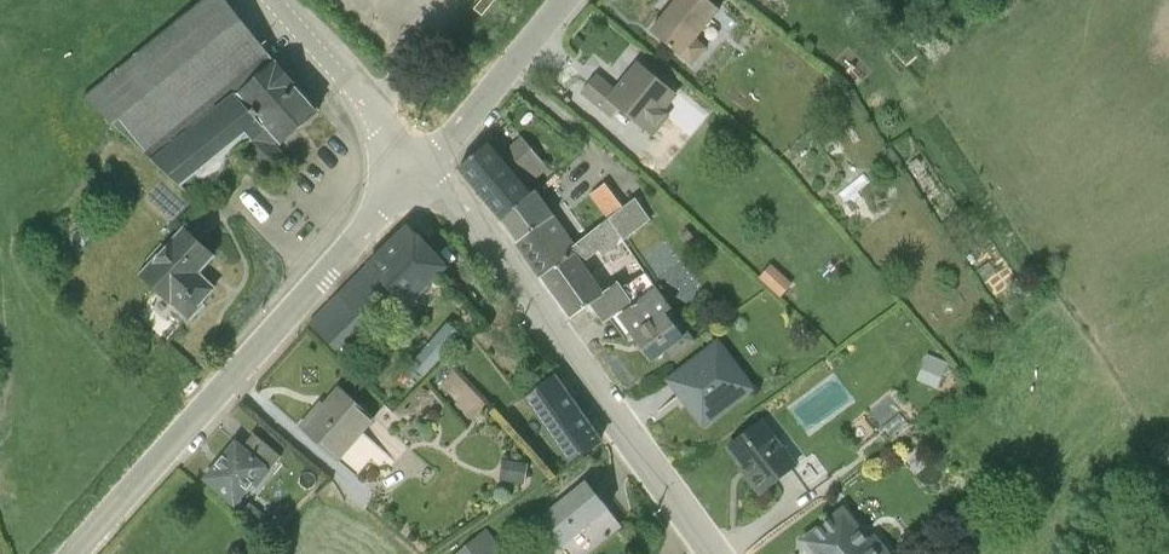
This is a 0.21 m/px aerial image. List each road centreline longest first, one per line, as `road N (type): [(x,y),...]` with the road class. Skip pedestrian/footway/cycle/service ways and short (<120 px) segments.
road 1 (tertiary): [(74,553),(424,168)]
road 2 (tertiary): [(424,168),(496,253),(713,553)]
road 3 (unclassified): [(424,168),(281,0)]
road 4 (unclassified): [(424,168),(561,0)]

